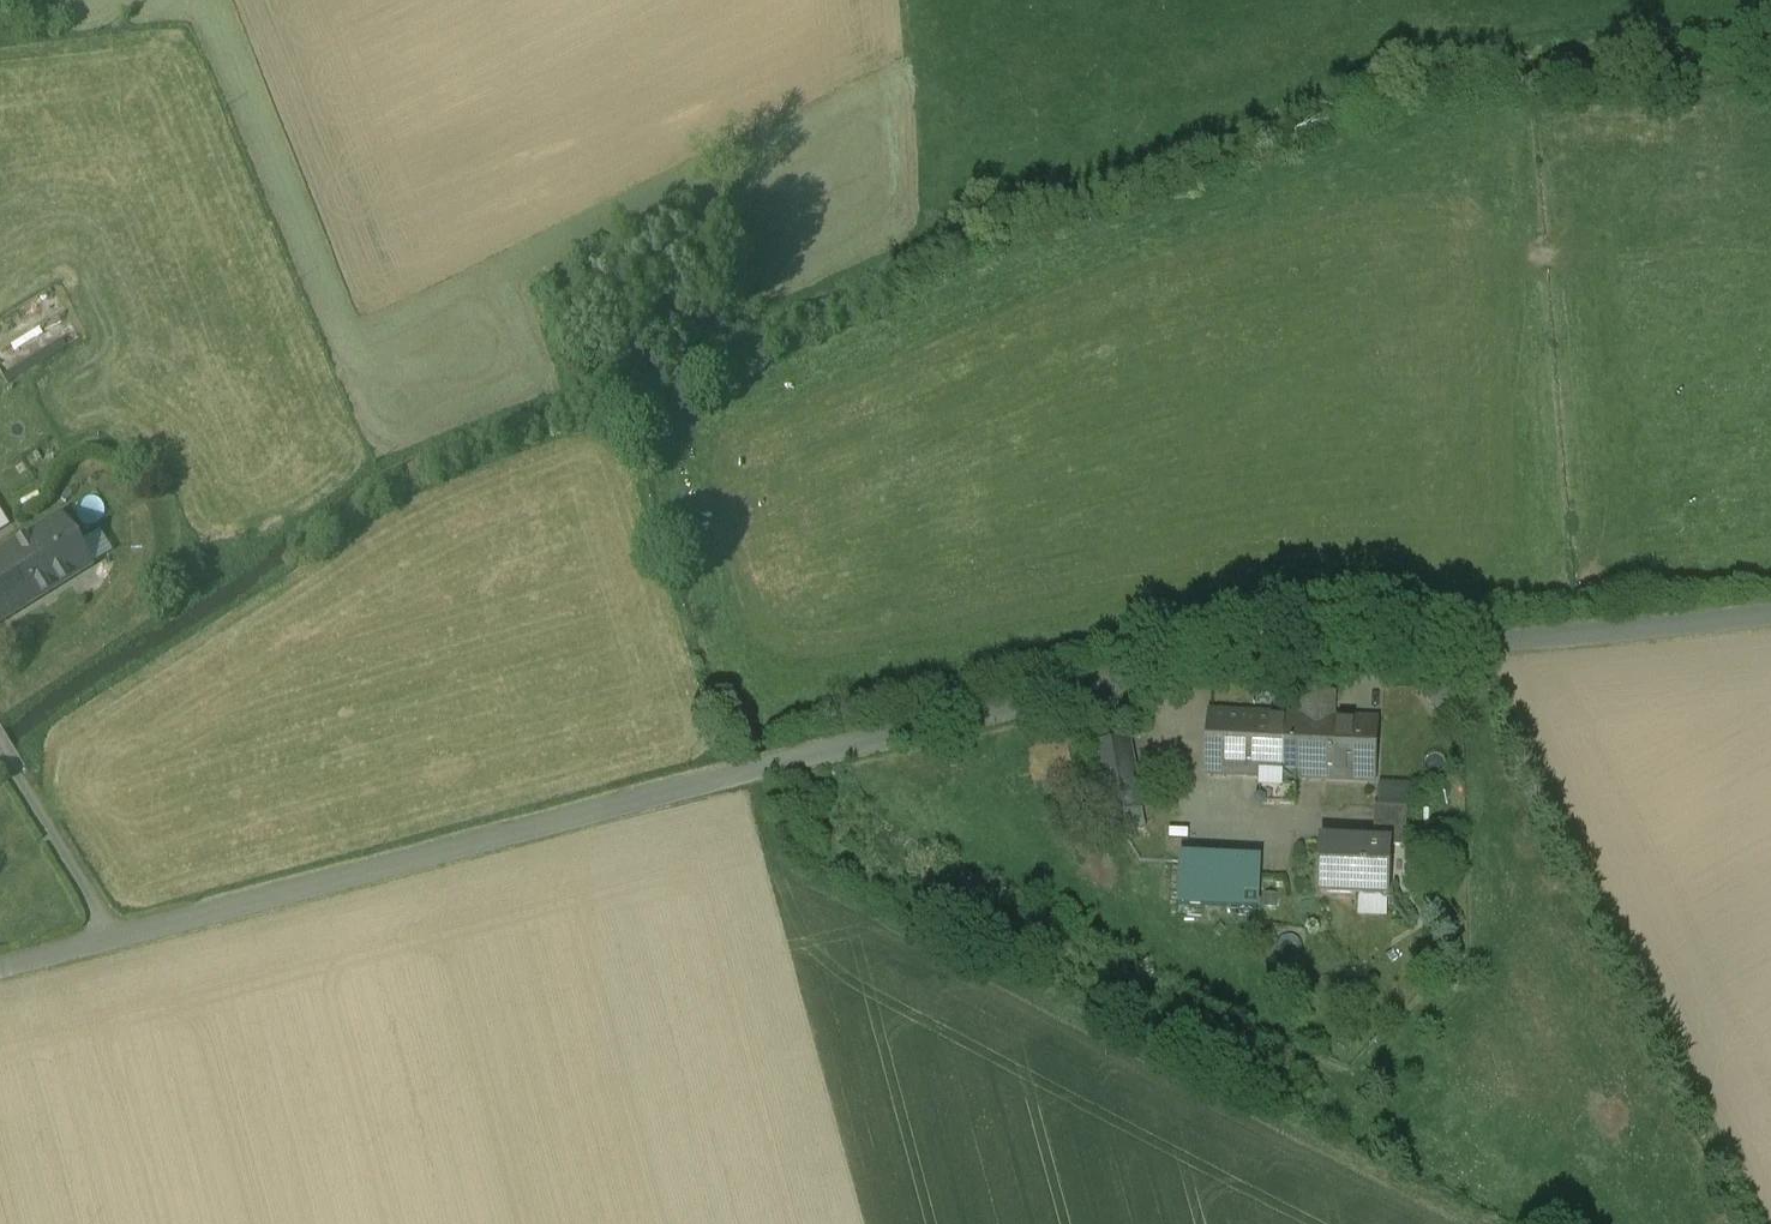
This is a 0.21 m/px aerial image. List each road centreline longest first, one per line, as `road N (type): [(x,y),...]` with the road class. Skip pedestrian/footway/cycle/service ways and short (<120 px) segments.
road 1 (unclassified): [(1770,616),(1085,689),(0,965)]

